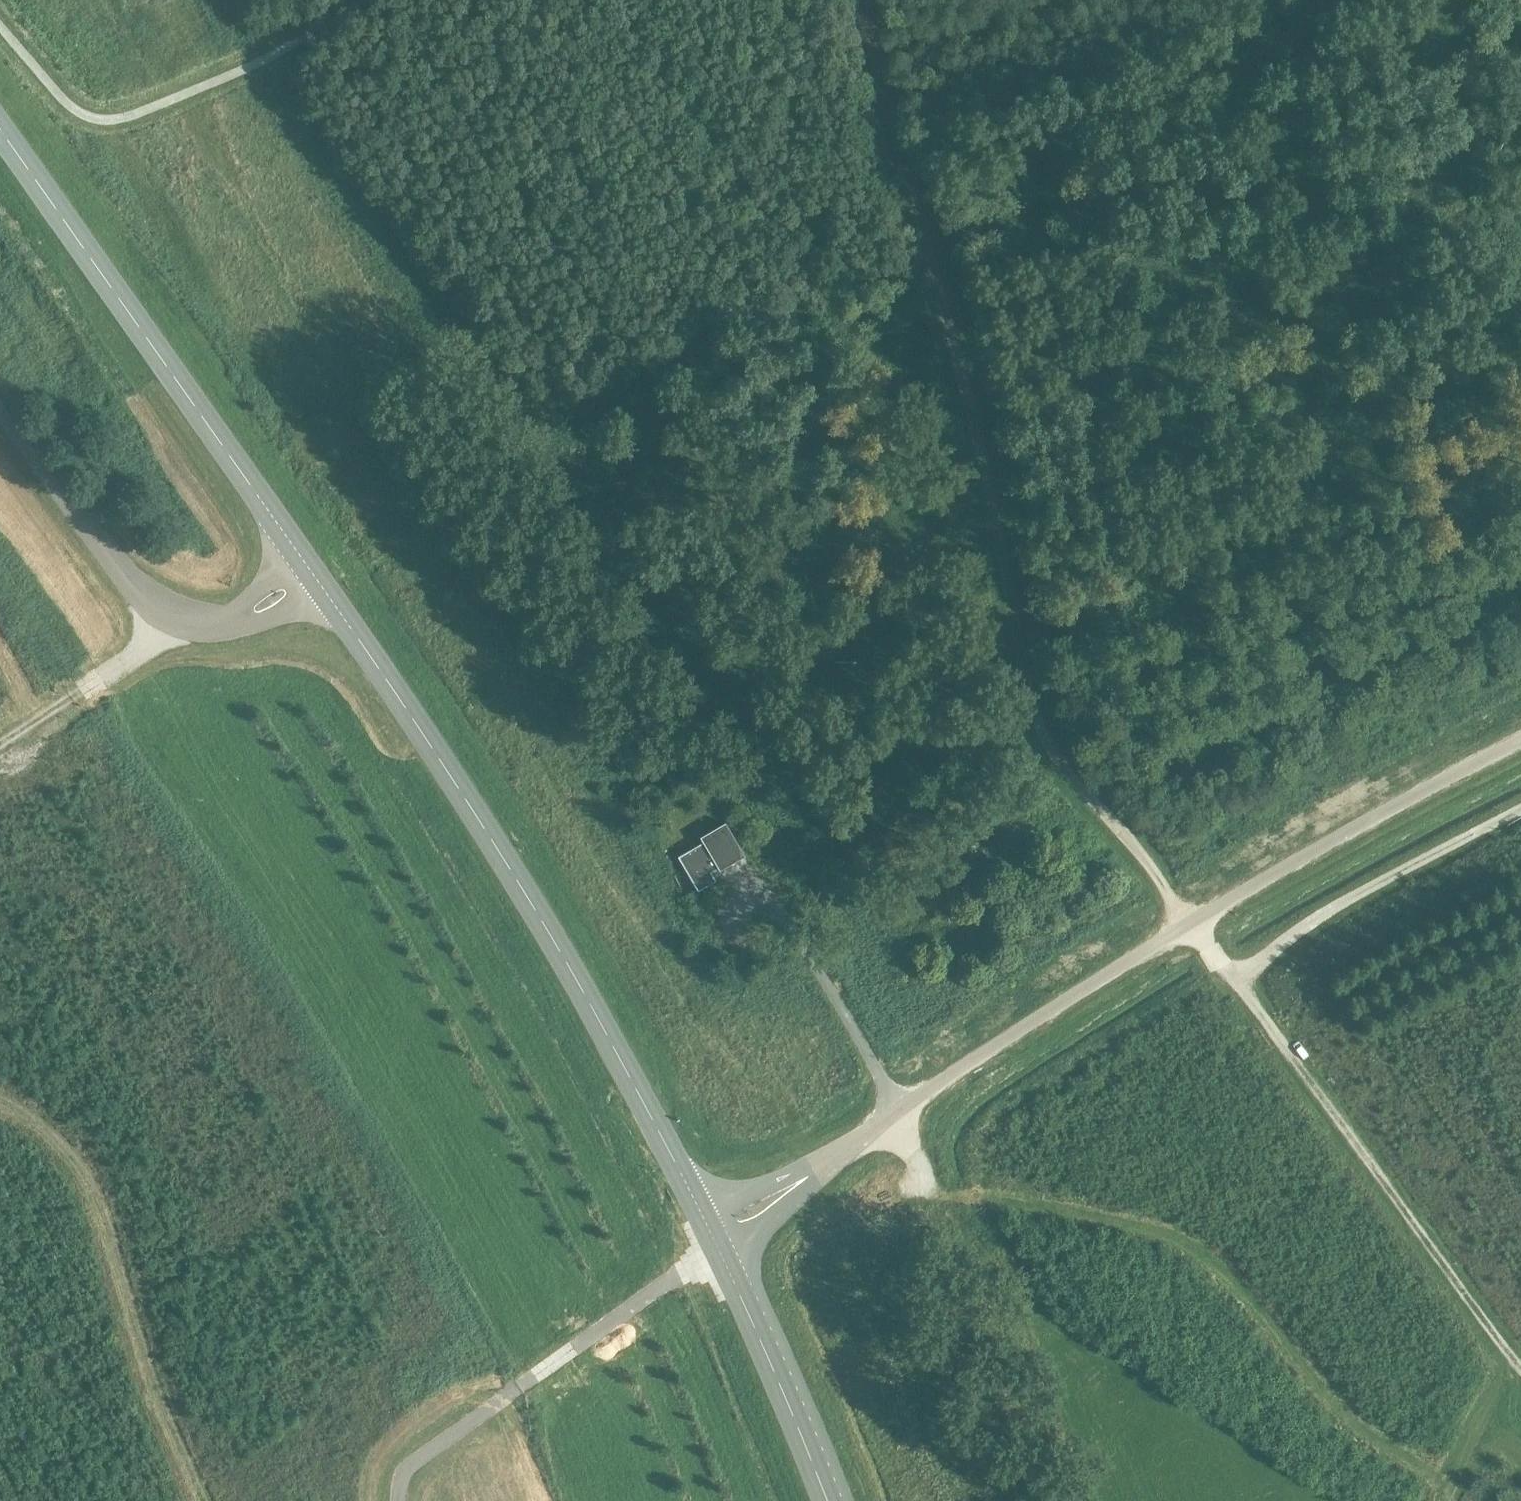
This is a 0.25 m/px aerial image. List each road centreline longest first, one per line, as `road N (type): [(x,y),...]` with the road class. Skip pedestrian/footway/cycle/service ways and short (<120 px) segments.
road 1 (track): [(1520,1396),(1474,1350),(1284,1042),(1145,853),(1070,771),(1050,722),(870,0)]
road 2 (tertiary): [(715,1237),(529,905),(0,134)]
road 3 (unclassified): [(715,1237),(1188,919),(1520,745)]
road 4 (track): [(899,1113),(961,1181),(1160,1236),(1262,1308)]
road 5 (tertiary): [(828,1500),(715,1237)]
road 6 (track): [(167,626),(0,745)]

